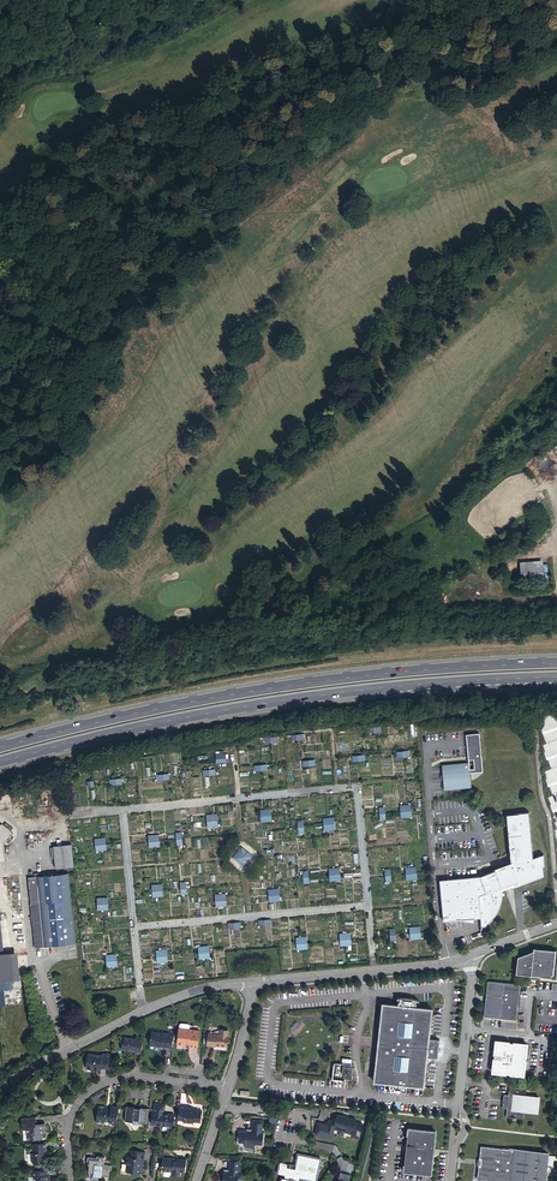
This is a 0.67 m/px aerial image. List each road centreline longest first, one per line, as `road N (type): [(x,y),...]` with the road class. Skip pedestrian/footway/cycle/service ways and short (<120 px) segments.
road 1 (trunk): [(556,662),(298,681),(0,746)]
road 2 (trunk): [(0,762),(264,703),(528,679)]
road 3 (unclassified): [(252,982),(167,1001),(0,1091)]
road 4 (residential): [(72,1180),(70,1120),(106,1082),(136,1075),(227,1086)]
road 5 (unclassified): [(474,954),(441,965),(252,982)]
road 6 (track): [(413,840),(262,854)]
road 7 (unclassified): [(474,954),(459,1104)]

